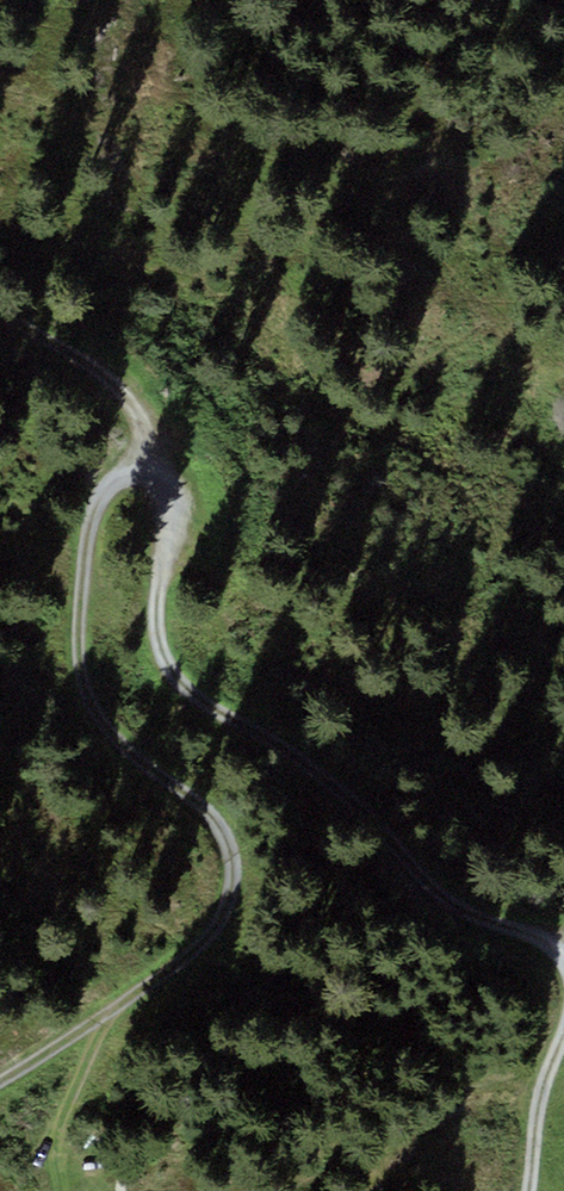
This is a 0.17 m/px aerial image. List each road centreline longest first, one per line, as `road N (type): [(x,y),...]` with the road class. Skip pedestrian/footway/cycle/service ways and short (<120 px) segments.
road 1 (track): [(0,316),(121,390),(153,441),(177,505),(157,597),(172,686),(283,753),(467,913)]
road 2 (track): [(153,441),(102,504),(89,540),(80,590),(88,696),(114,743),(206,812),(231,848),(233,886),(223,919),(105,1024)]
road 3 (track): [(0,1081),(76,1035),(239,969),(467,913),(541,942),(563,965)]
road 4 (track): [(563,1044),(531,1190)]

